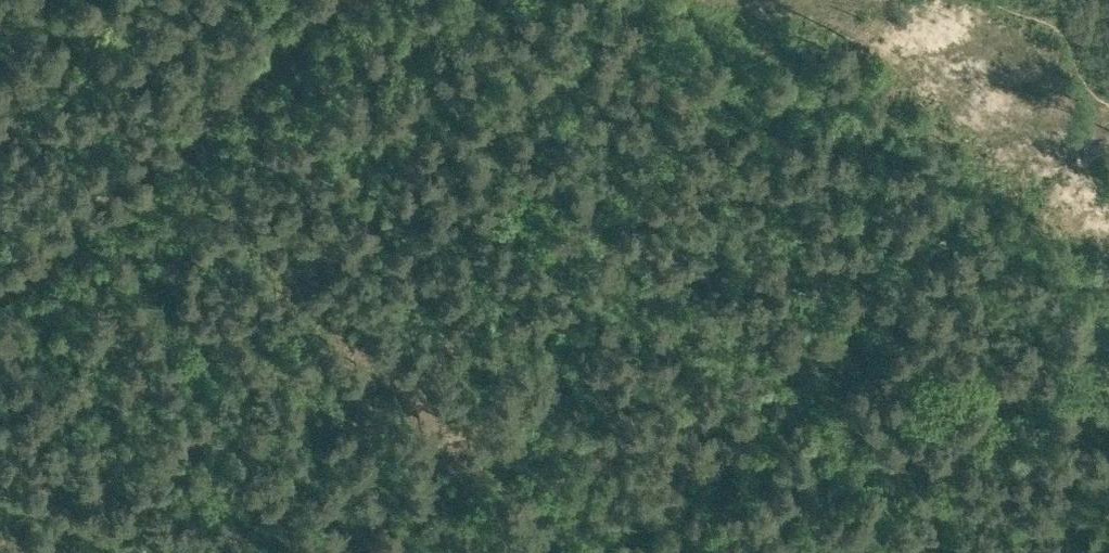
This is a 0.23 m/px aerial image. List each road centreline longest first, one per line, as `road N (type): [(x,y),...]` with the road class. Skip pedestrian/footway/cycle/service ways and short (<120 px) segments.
road 1 (track): [(330,0),(0,295)]

